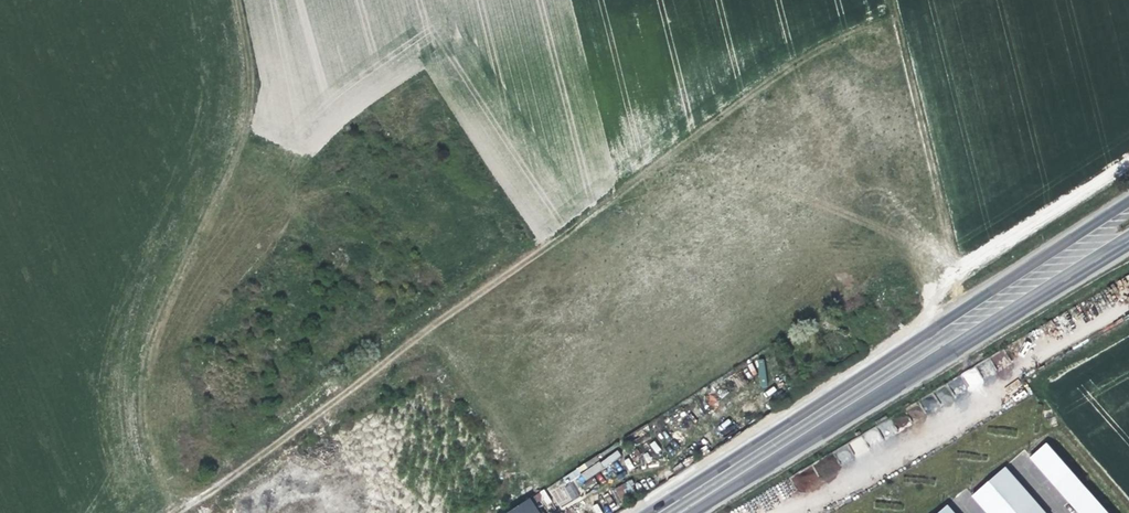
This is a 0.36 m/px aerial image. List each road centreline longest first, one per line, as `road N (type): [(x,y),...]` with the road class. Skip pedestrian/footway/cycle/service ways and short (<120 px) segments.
road 1 (track): [(880,0),(201,500),(167,512)]
road 2 (primary): [(1128,200),(654,512)]
road 3 (track): [(235,0),(249,70),(245,115),(141,340),(129,398),(153,512)]
road 4 (primary): [(683,512),(1128,239)]
road 5 (track): [(891,0),(950,247),(965,262),(1128,166)]

